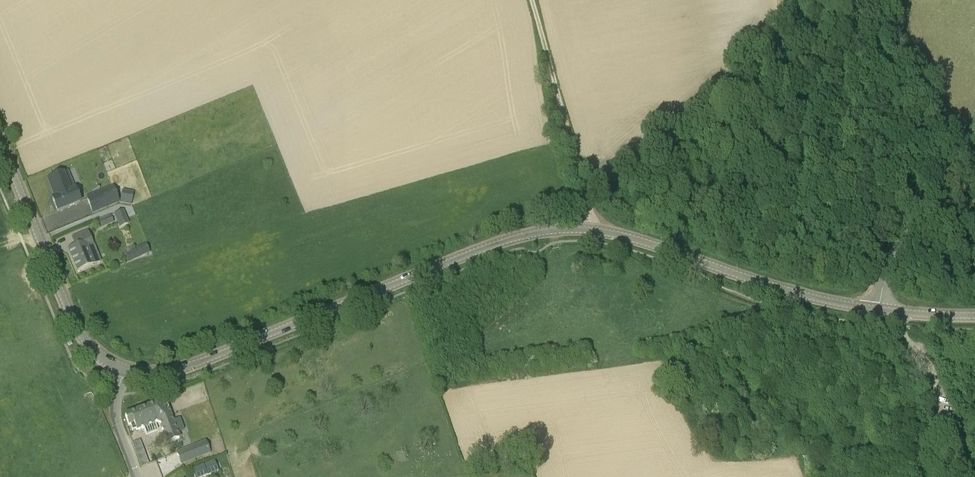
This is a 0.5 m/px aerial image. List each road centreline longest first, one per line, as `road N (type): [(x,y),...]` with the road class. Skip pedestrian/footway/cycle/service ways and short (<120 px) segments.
road 1 (tertiary): [(125,370),(190,367),(492,245),(560,229),(614,233),(785,290),(880,310)]
road 2 (tertiary): [(125,370),(96,352),(72,318),(0,141)]
road 3 (track): [(590,229),(588,195),(531,0)]
road 4 (unclassified): [(880,310),(892,260),(974,130)]
road 5 (track): [(967,476),(902,326)]

